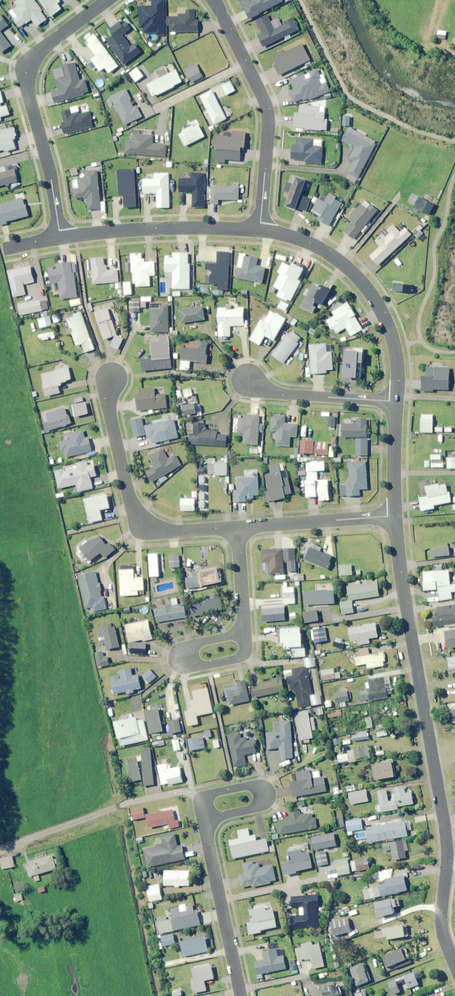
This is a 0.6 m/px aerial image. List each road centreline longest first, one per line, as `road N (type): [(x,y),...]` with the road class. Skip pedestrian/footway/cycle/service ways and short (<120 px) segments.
road 1 (residential): [(454,962),(442,915),(448,831),(393,516)]
road 2 (residential): [(60,237),(27,77),(47,44),(106,0)]
road 3 (residential): [(111,378),(109,409),(139,524),(157,532),(236,528)]
road 4 (residential): [(397,401),(395,346),(362,282),(327,252),(259,229)]
road 5 (residential): [(213,0),(266,109),(259,229)]
road 6 (residential): [(259,229),(60,237)]
road 7 (track): [(0,850),(145,799),(189,793)]
road 8 (residential): [(240,995),(203,819)]
road 9 (residential): [(397,401),(278,394),(241,380)]
road 10 (residential): [(236,528),(393,516)]
road 11 (residential): [(203,819),(198,797),(263,782),(262,803),(233,811)]

